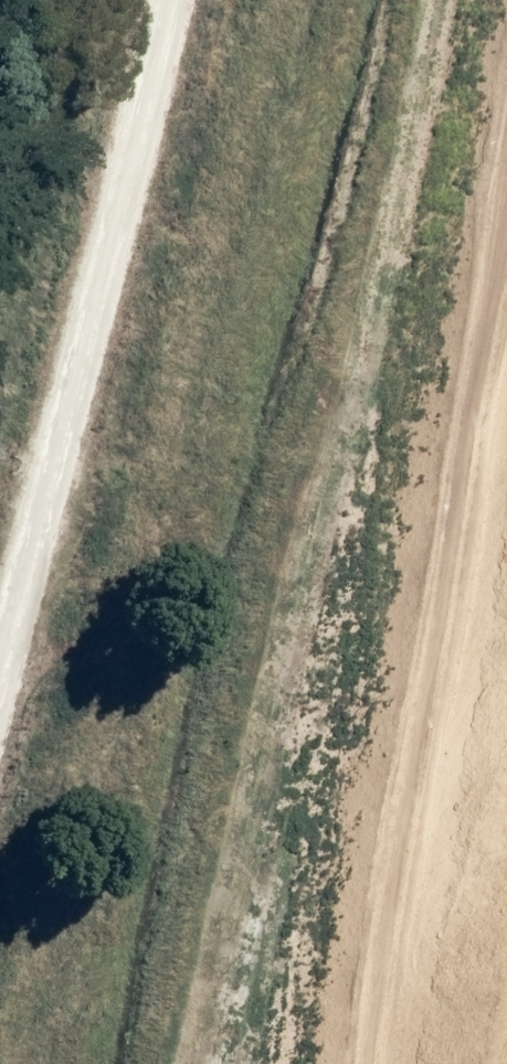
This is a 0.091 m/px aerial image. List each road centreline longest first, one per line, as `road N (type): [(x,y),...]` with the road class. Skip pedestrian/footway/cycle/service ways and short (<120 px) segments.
road 1 (track): [(417,1063),(506,397)]
road 2 (track): [(0,649),(165,0)]

